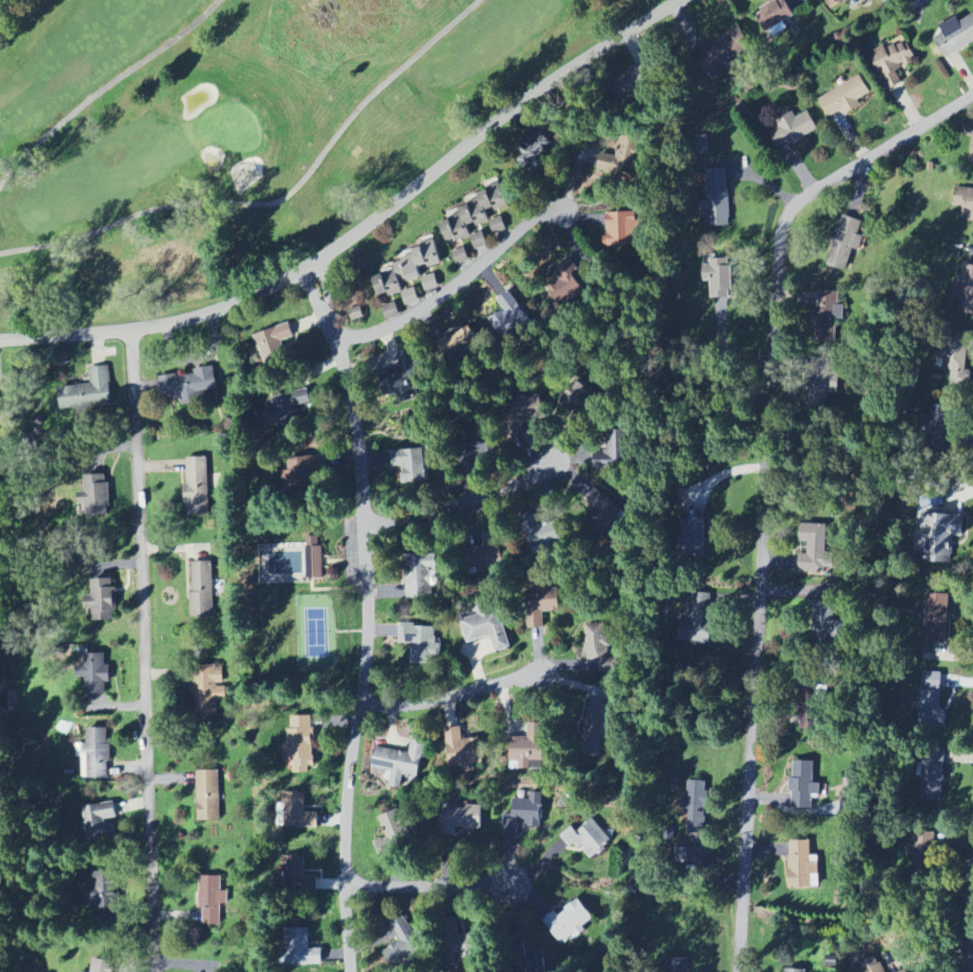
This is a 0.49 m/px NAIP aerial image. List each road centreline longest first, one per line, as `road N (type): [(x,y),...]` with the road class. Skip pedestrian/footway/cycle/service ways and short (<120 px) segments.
road 1 (residential): [(739,971),(760,800),(781,237),(799,202),(972,86)]
road 2 (tertiary): [(689,0),(525,101),(313,267),(213,313),(0,338)]
road 3 (residential): [(353,971),(347,849),(366,642),(362,495),(350,387),(313,267)]
road 4 (residential): [(131,328),(153,971)]
road 5 (residential): [(574,205),(537,221),(432,308),(384,332),(336,340)]
road 6 (residential): [(363,527),(503,491),(548,462)]
road 7 (residential): [(357,714),(539,674)]
road 8 (residential): [(348,885),(517,887)]

